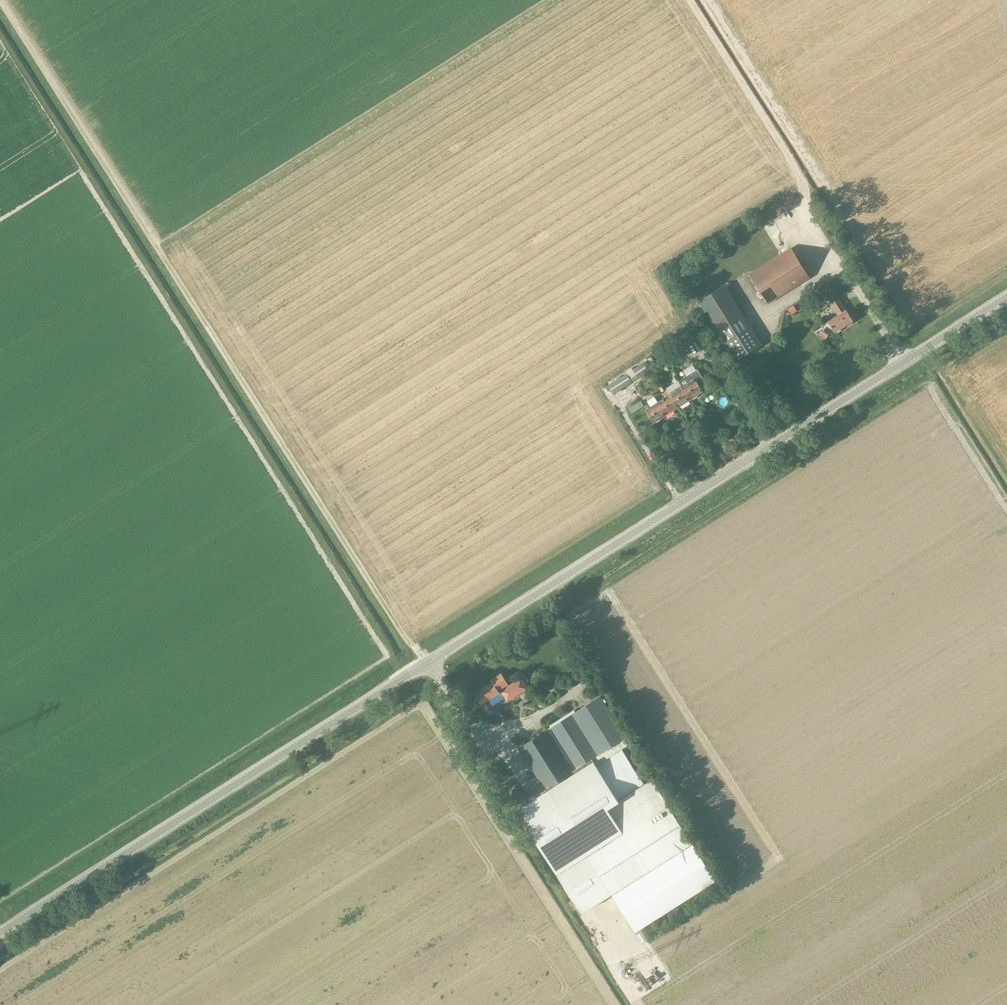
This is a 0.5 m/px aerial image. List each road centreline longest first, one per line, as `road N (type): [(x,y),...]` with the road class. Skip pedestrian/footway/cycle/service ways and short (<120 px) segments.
road 1 (unclassified): [(0,933),(1006,297)]

